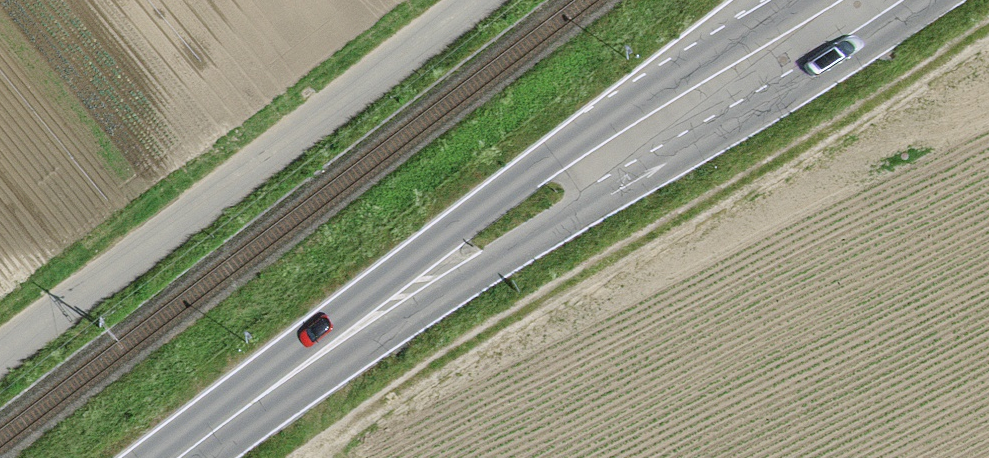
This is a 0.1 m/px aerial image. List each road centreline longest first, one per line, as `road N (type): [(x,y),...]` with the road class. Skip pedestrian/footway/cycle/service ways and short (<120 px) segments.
road 1 (track): [(988,27),(478,337),(300,457)]
road 2 (primary): [(183,457),(323,353),(853,0)]
road 3 (unclassified): [(0,349),(472,0)]

